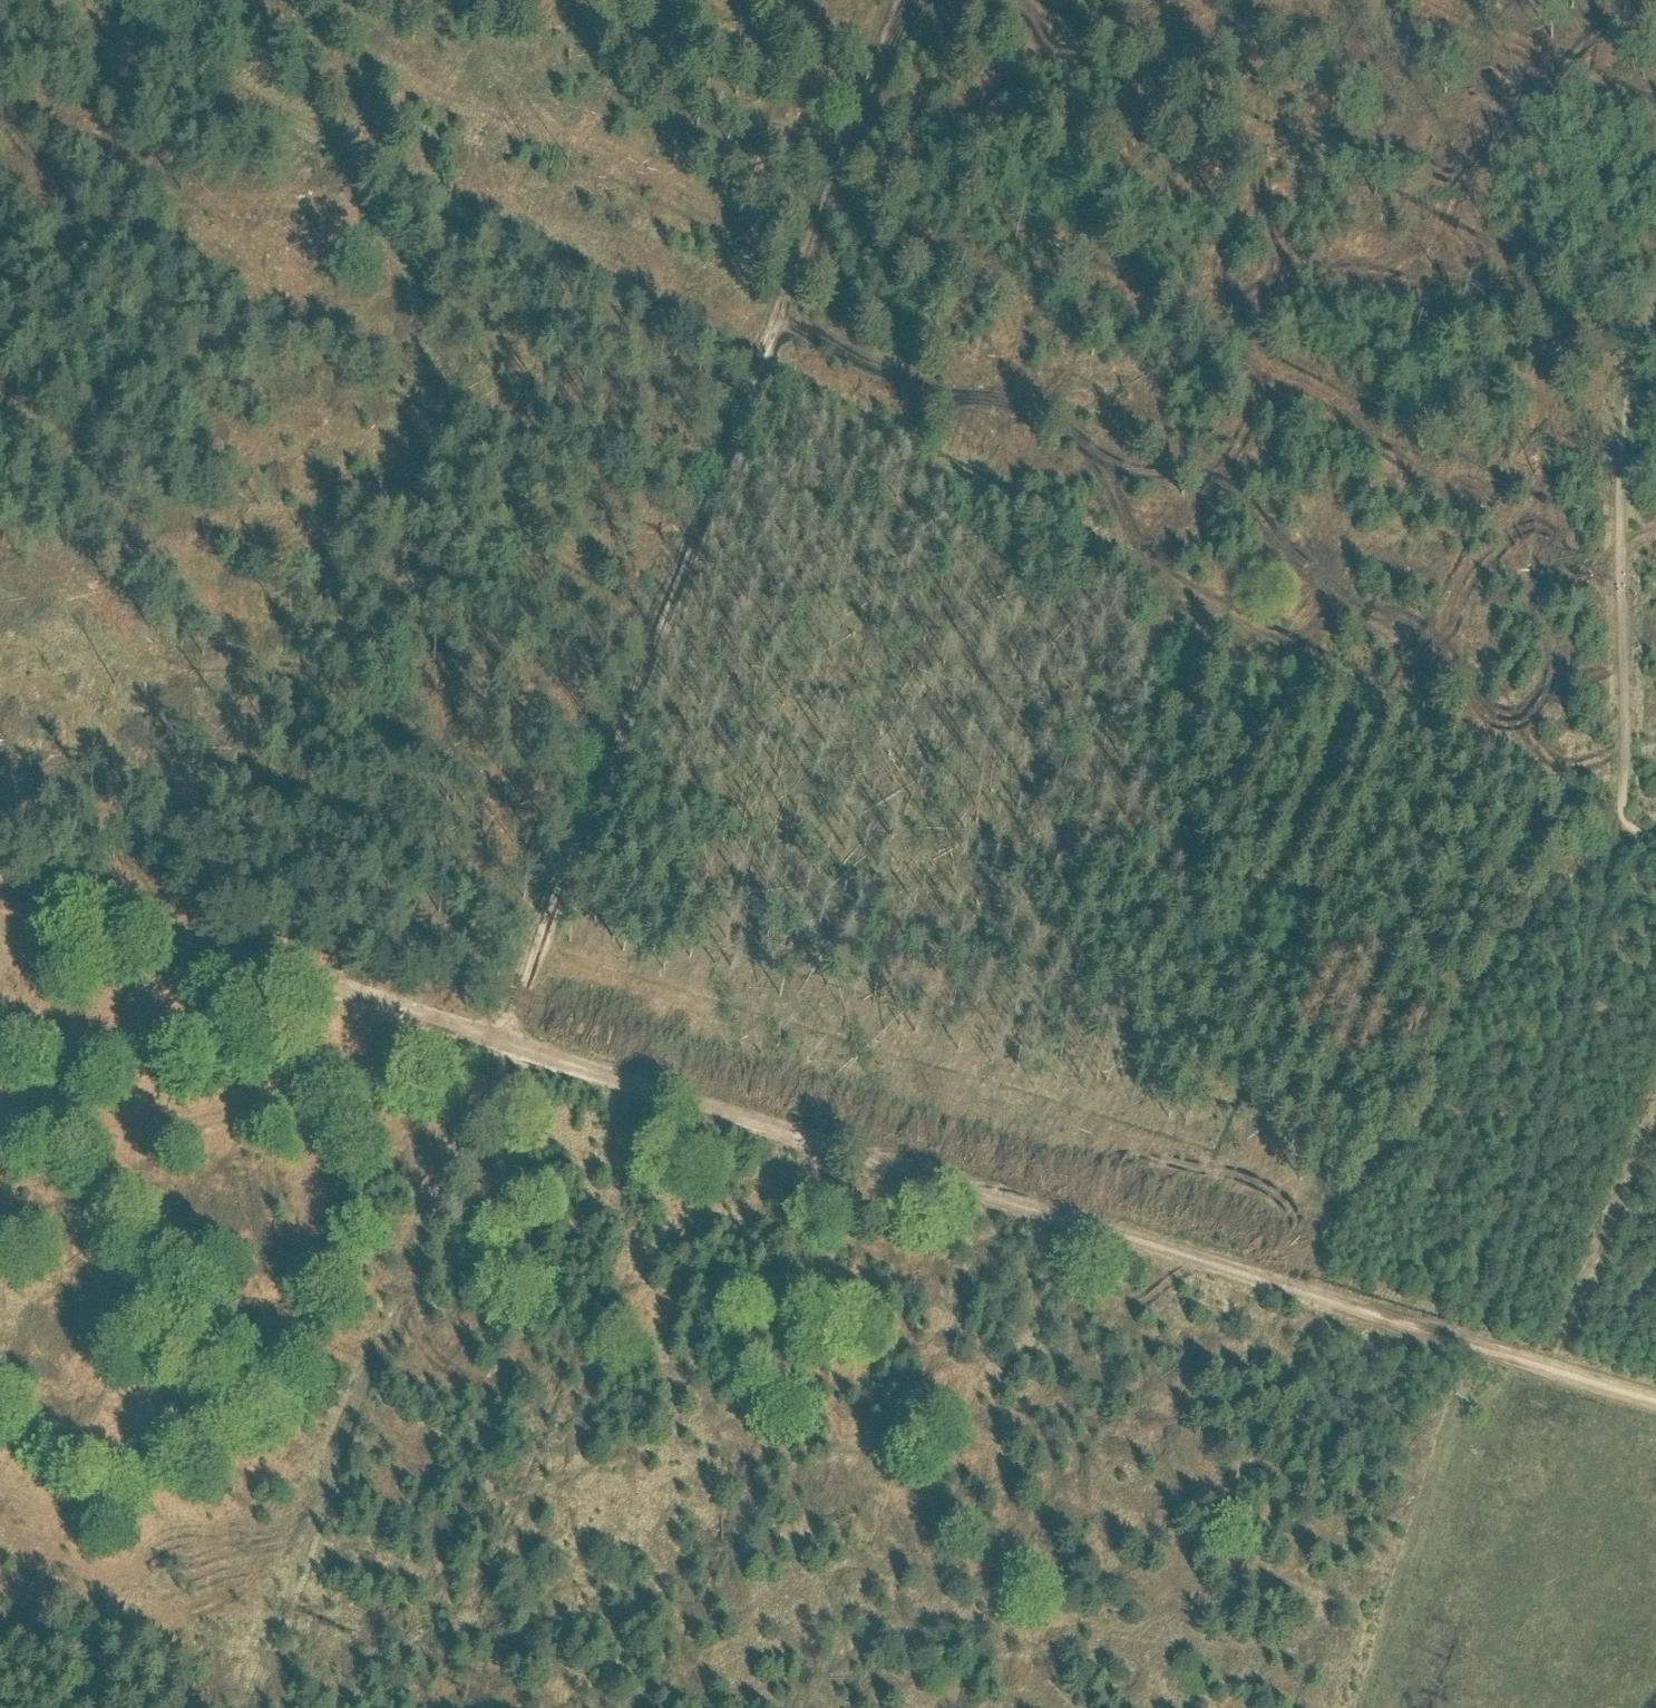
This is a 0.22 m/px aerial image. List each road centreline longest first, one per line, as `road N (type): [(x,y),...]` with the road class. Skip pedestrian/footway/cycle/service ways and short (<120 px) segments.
road 1 (track): [(901,0),(242,1707)]
road 2 (track): [(1655,1402),(0,887)]
road 3 (track): [(1364,1707),(1481,1349)]

